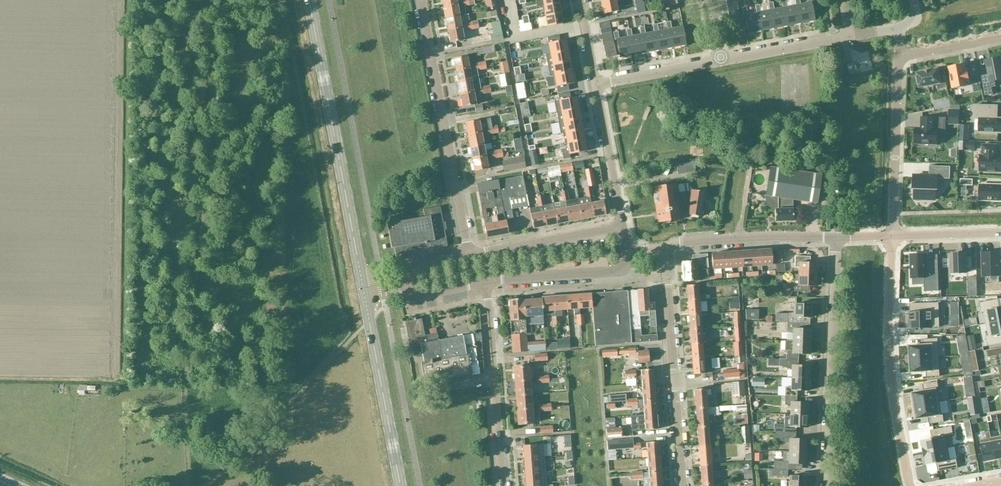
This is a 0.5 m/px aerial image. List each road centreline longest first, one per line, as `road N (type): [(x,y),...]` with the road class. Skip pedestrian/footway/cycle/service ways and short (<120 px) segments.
road 1 (secondary): [(363,290),(309,0)]
road 2 (residential): [(469,256),(421,0)]
road 3 (residential): [(910,485),(891,371),(892,236)]
road 4 (residential): [(828,485),(836,237)]
road 5 (residential): [(682,485),(664,249)]
road 6 (residential): [(502,485),(486,283)]
road 7 (secondary): [(400,485),(363,290)]
road 8 (residential): [(892,236),(898,57)]
road 9 (residential): [(664,249),(836,237)]
road 10 (residential): [(622,227),(469,256)]
road 11 (residential): [(486,283),(614,272),(626,252)]
road 12 (residential): [(622,227),(596,85)]
road 13 (residential): [(722,61),(849,37)]
road 14 (residential): [(596,85),(722,61)]

